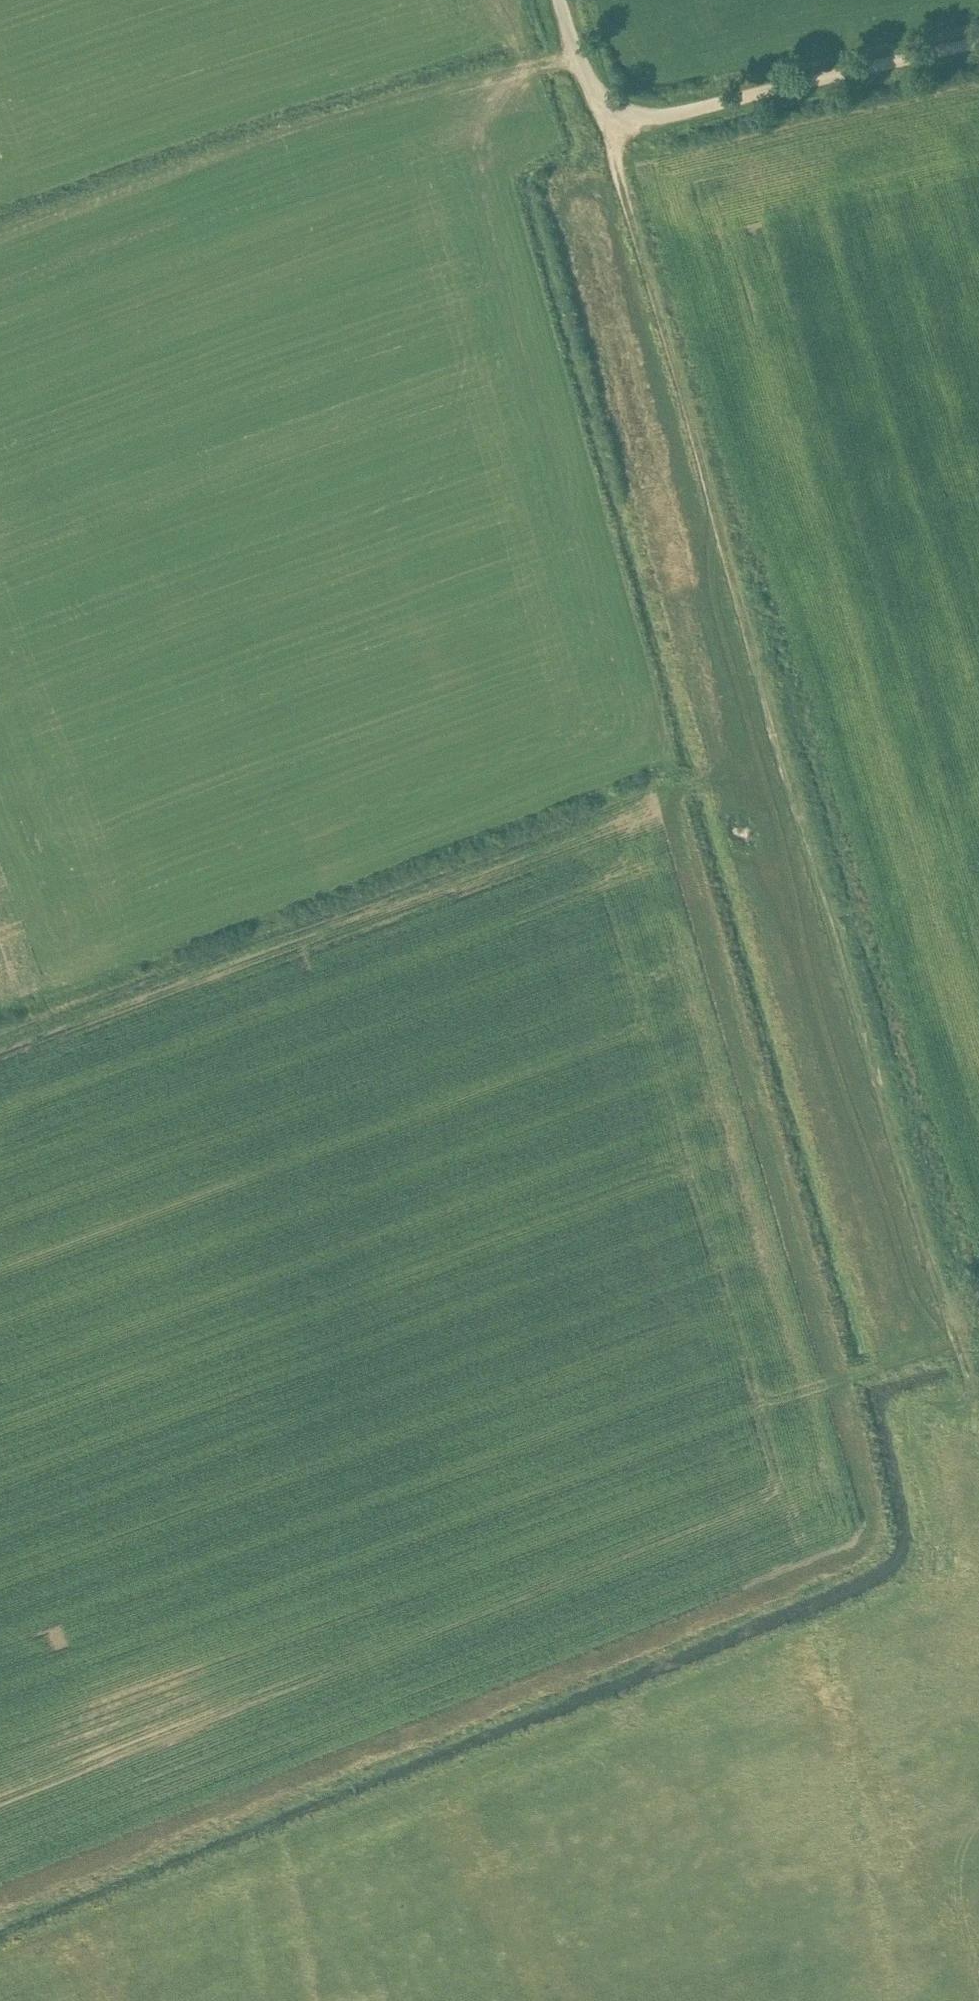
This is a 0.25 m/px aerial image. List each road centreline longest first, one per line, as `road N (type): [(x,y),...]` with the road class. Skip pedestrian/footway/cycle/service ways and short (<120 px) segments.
road 1 (unclassified): [(560,0),(584,78),(619,112),(667,116),(978,41)]

